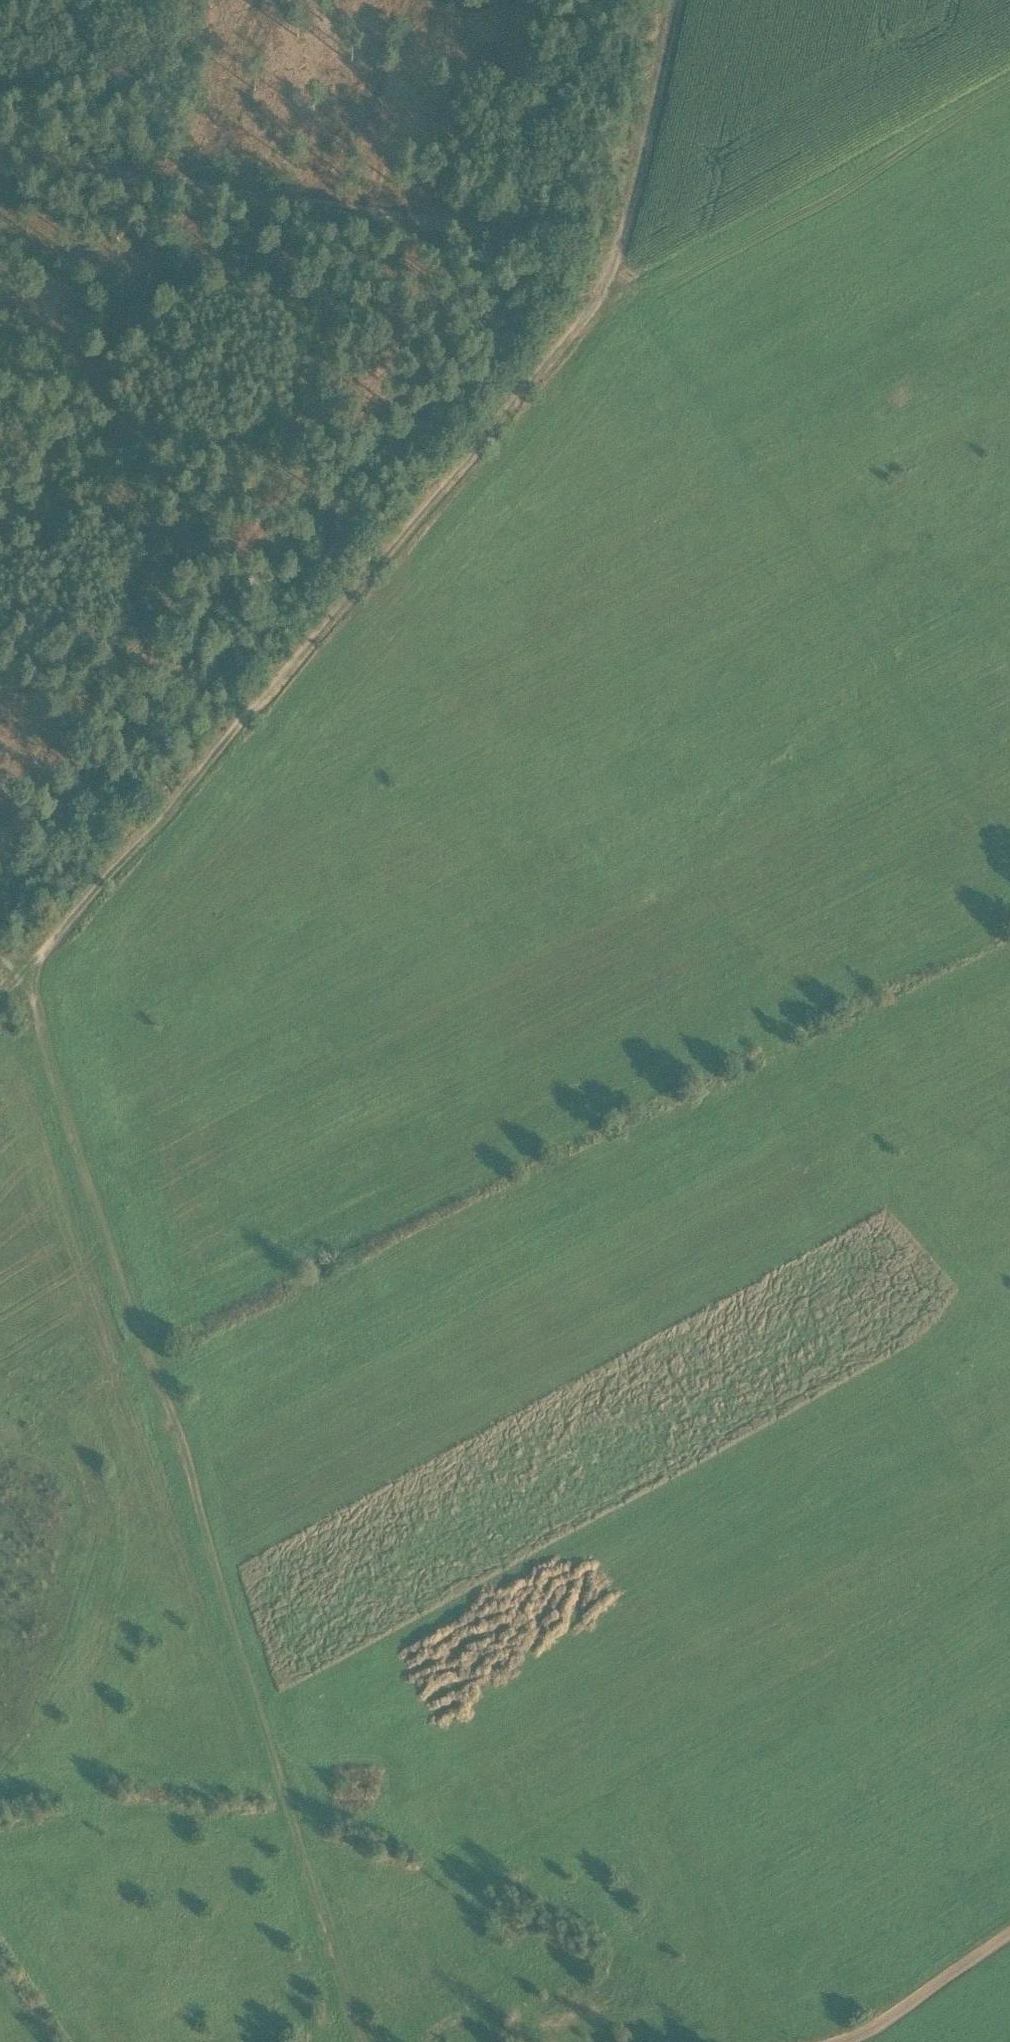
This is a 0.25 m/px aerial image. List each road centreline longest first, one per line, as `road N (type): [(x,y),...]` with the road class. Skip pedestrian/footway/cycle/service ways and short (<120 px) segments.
road 1 (track): [(24,976),(584,319),(622,251),(674,0)]
road 2 (track): [(369,2041),(355,1959),(58,1101),(24,976)]
road 3 (track): [(0,158),(617,261)]
road 4 (track): [(833,2041),(1009,1935)]

